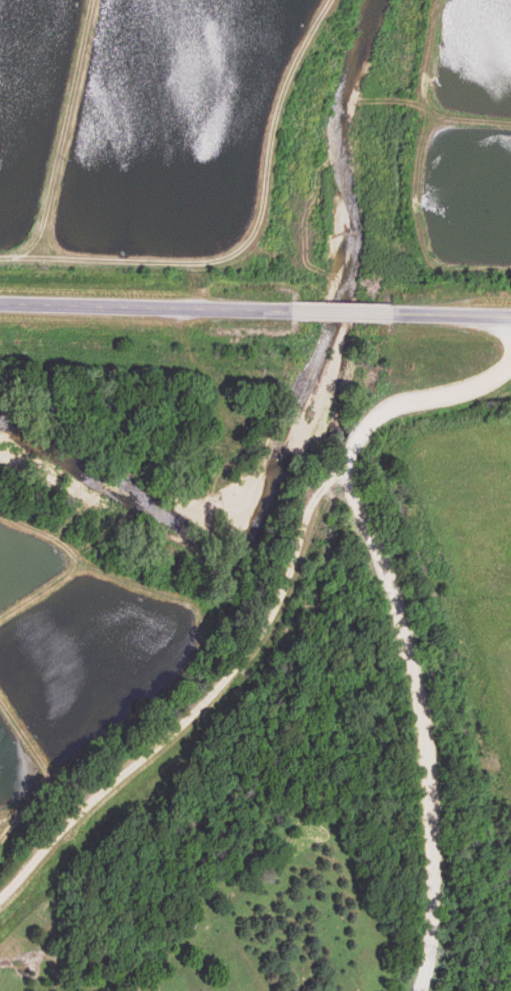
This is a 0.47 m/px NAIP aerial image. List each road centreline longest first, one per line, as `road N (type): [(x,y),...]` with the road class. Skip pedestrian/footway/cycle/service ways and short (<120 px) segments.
road 1 (residential): [(0,896),(156,746),(287,574),(334,470)]
road 2 (primary): [(510,315),(0,307)]
road 3 (residential): [(418,990),(430,964),(444,782),(386,568)]
road 4 (residential): [(386,568),(334,470),(367,422),(409,399),(487,382),(510,360)]

